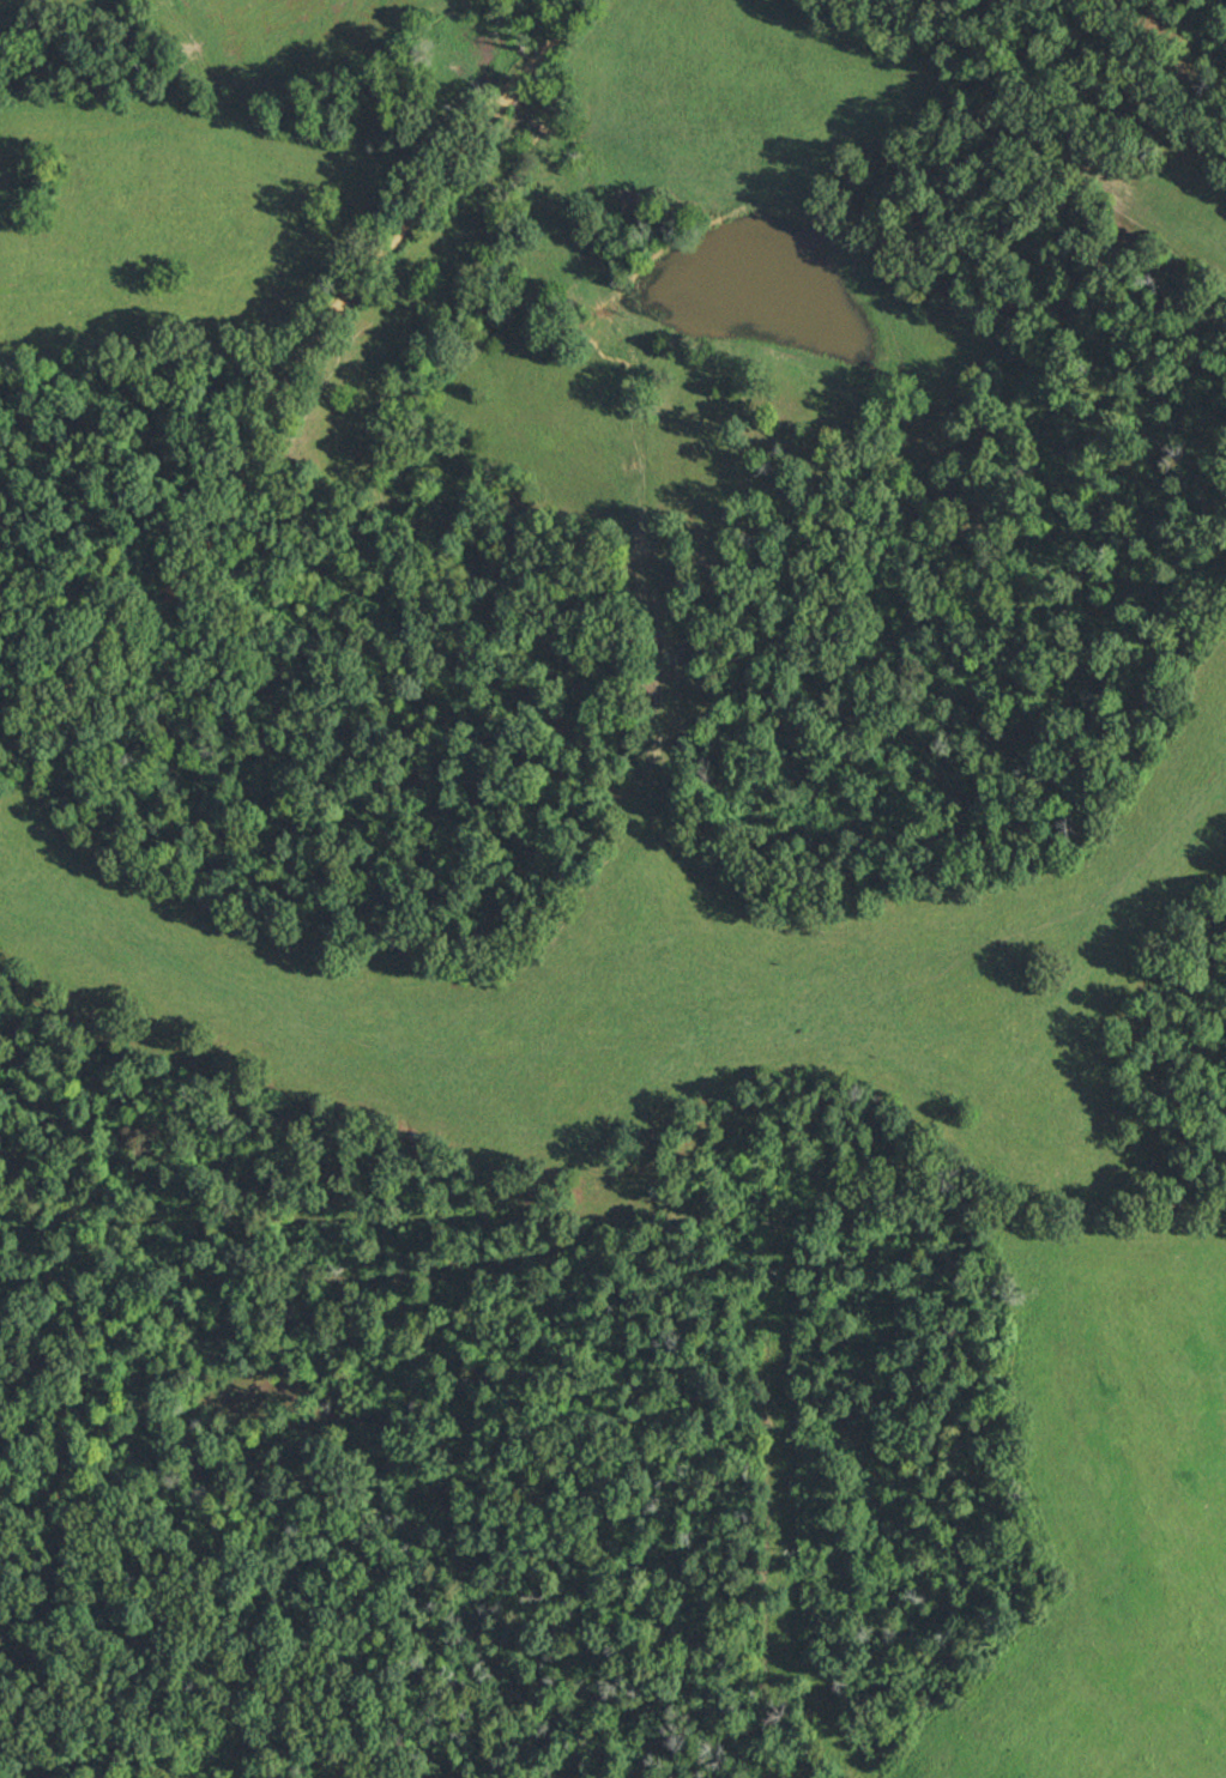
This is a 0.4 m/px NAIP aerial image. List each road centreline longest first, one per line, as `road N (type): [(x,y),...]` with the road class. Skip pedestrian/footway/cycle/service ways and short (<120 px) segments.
road 1 (residential): [(0,746),(268,401),(481,150),(570,0)]

